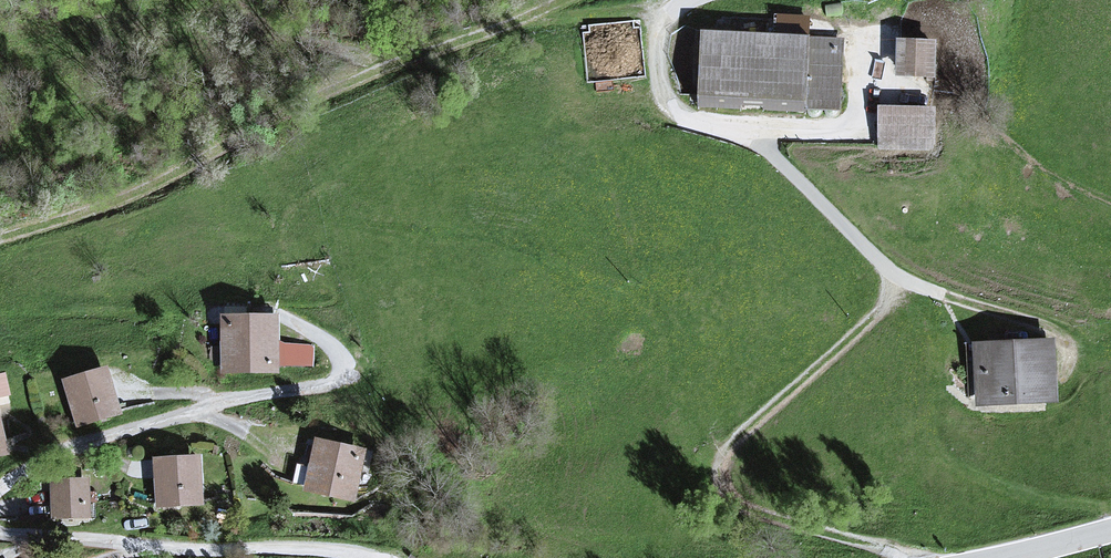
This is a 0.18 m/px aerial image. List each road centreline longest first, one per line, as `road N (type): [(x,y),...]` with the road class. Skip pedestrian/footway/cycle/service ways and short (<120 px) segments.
road 1 (track): [(569,0),(370,75),(149,187),(0,234)]
road 2 (track): [(758,132),(844,129),(865,107),(863,37)]
road 3 (tertiary): [(1110,528),(990,557)]

